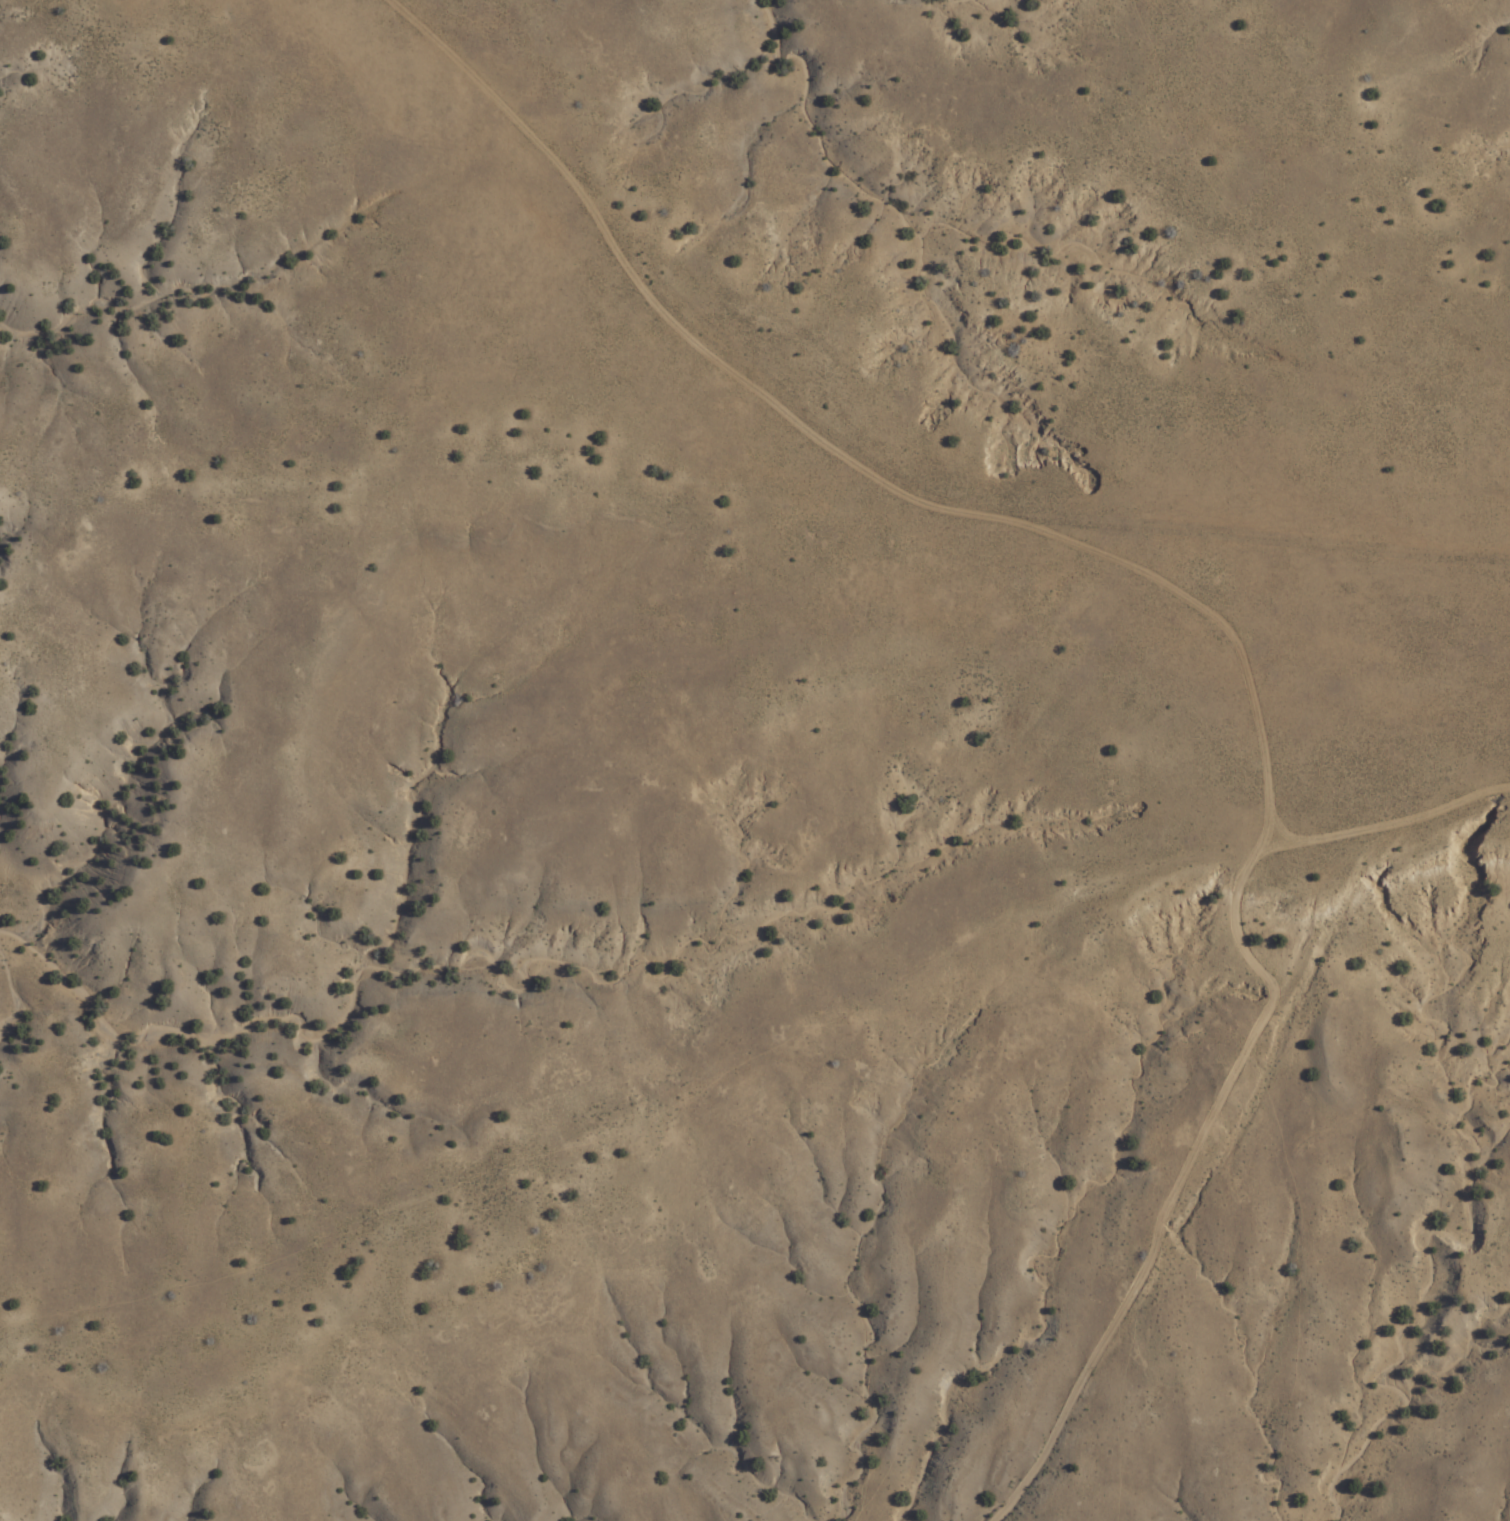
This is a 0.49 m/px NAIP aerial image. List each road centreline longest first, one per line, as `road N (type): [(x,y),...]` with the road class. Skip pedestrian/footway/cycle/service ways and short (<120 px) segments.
road 1 (track): [(981,1520),(1088,1400),(1323,1022),(1407,928),(1509,857)]

